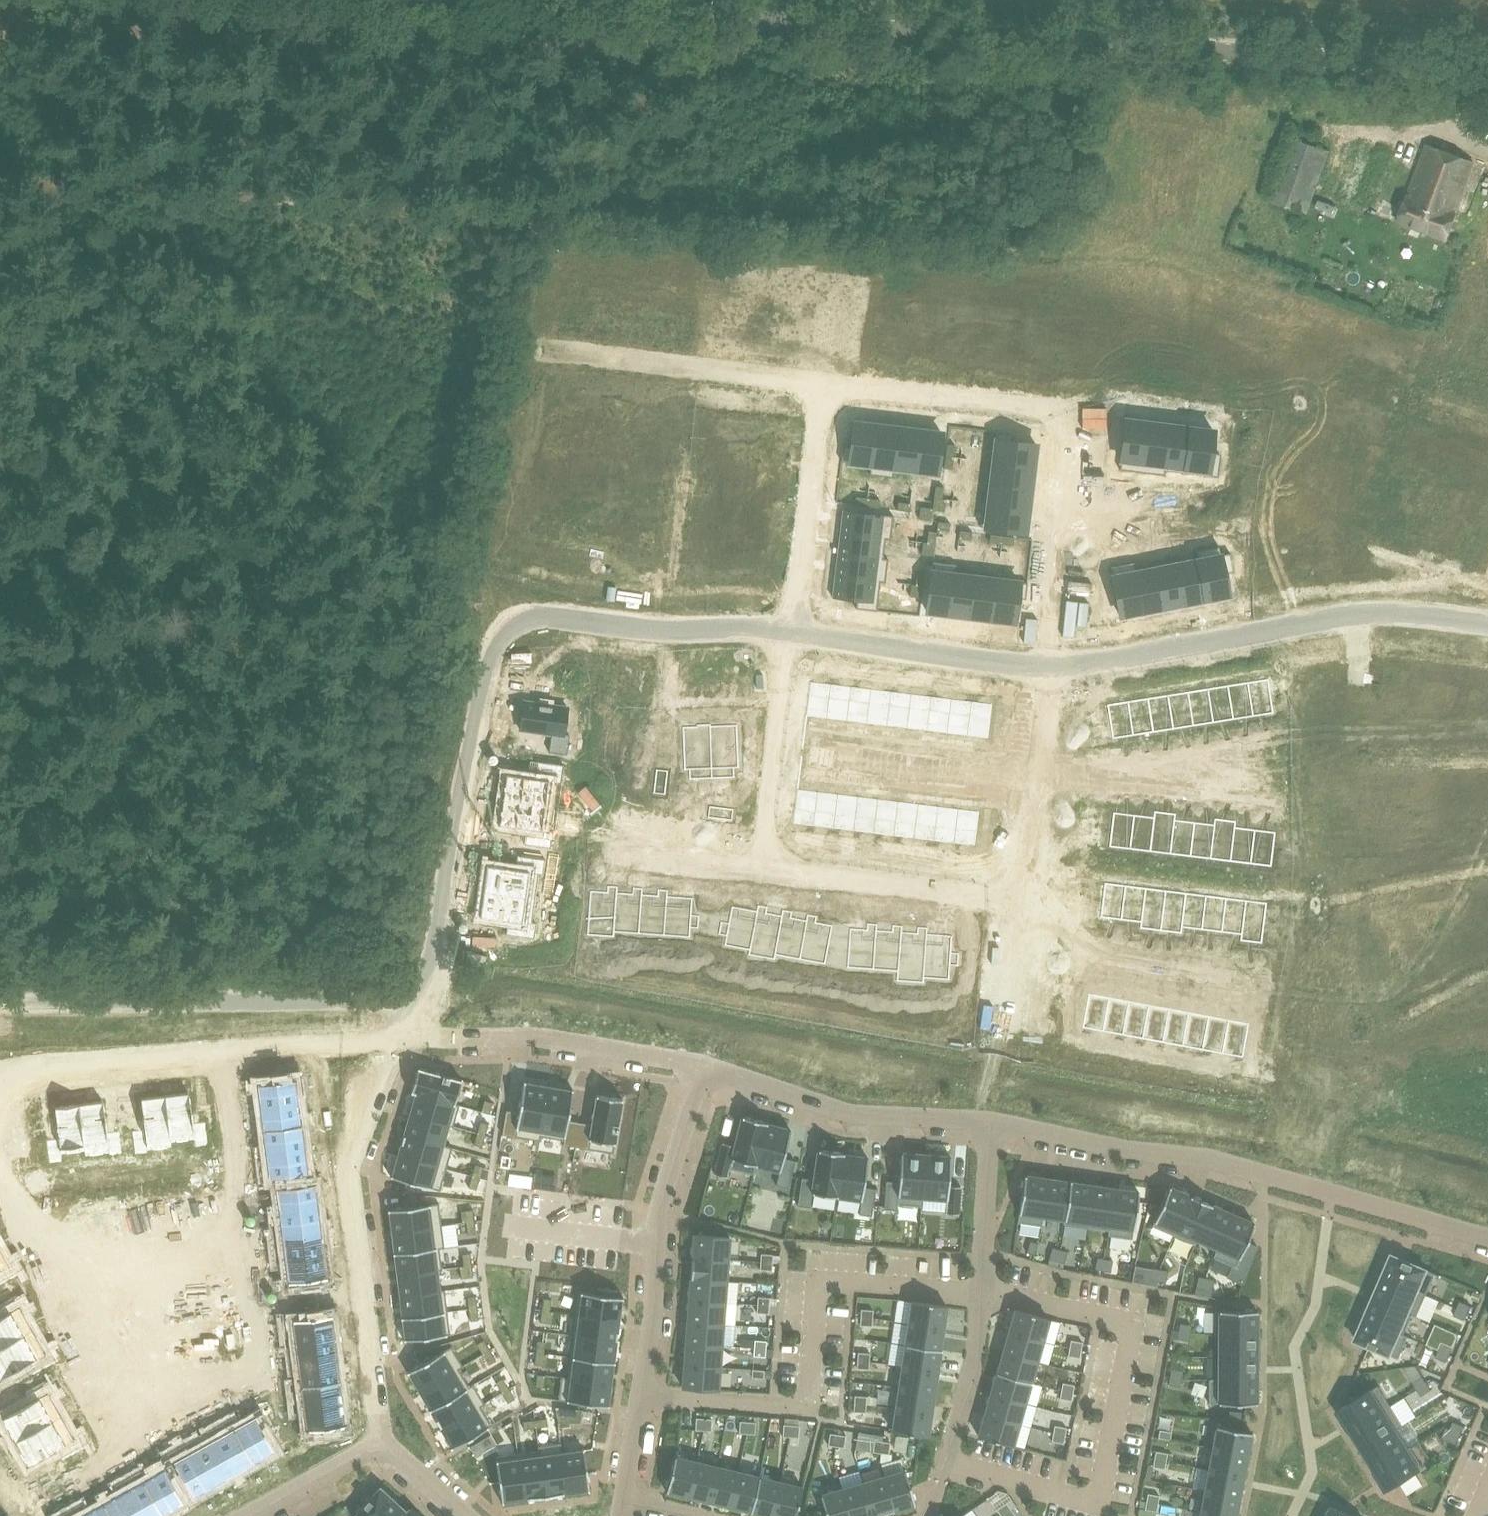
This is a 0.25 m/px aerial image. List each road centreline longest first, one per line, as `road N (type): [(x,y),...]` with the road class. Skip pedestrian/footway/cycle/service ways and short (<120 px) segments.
road 1 (tertiary): [(1487,75),(1416,64),(418,0)]
road 2 (residential): [(400,1037),(438,956),(496,638),(534,620),(672,632),(792,630)]
road 3 (residential): [(990,1121),(1208,1158),(1487,1238)]
road 4 (residential): [(822,384),(1070,415),(1046,665)]
road 5 (residential): [(622,1501),(654,1308),(658,1210),(698,1086),(711,1072)]
road 6 (residential): [(1063,666),(1371,613),(1487,625)]
road 7 (residential): [(990,1121),(978,1365),(926,1515)]
road 8 (residential): [(0,1072),(400,1037)]
road 9 (residential): [(400,1037),(538,1037),(711,1072)]
road 10 (residential): [(711,1072),(851,1114),(990,1121)]
road 11 (residential): [(728,372),(740,272),(812,281),(799,381)]
road 12 (residential): [(361,1294),(349,1166),(400,1037)]
road 13 (residential): [(792,630),(1046,665)]
road 14 (residential): [(762,868),(1009,903)]
road 15 (residential): [(792,630),(822,384)]
road 16 (residential): [(1063,666),(1009,903)]
road 17 (residential): [(792,630),(762,868)]
road 18 (residential): [(542,349),(728,372)]
road 19 (residential): [(596,851),(762,868)]
road 20 (residential): [(121,1242),(45,1244),(1,1174)]
road 21 (residential): [(121,1242),(195,1232),(206,1314)]
road 22 (residential): [(381,1450),(361,1294)]
road 23 (residential): [(206,1314),(132,1323),(121,1242)]
road 24 (residential): [(361,1294),(206,1314)]
road 25 (residential): [(381,1450),(249,1515)]
road 26 (residential): [(1009,903),(994,1023)]

